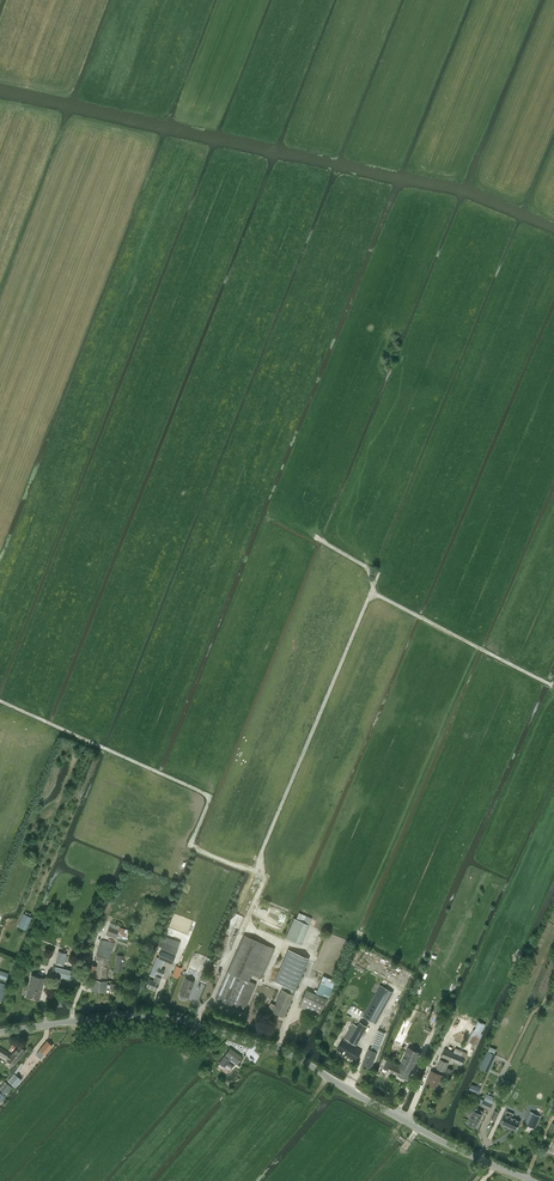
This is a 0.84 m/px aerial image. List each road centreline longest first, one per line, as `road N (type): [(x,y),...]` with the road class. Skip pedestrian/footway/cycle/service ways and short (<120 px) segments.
road 1 (unclassified): [(531,1180),(303,1061),(201,1025),(134,1015),(0,1033)]
road 2 (track): [(201,1025),(266,876),(263,851),(374,589),(371,565),(321,536)]
road 3 (track): [(261,868),(191,844),(208,790),(0,697)]
road 4 (track): [(553,683),(374,589)]

